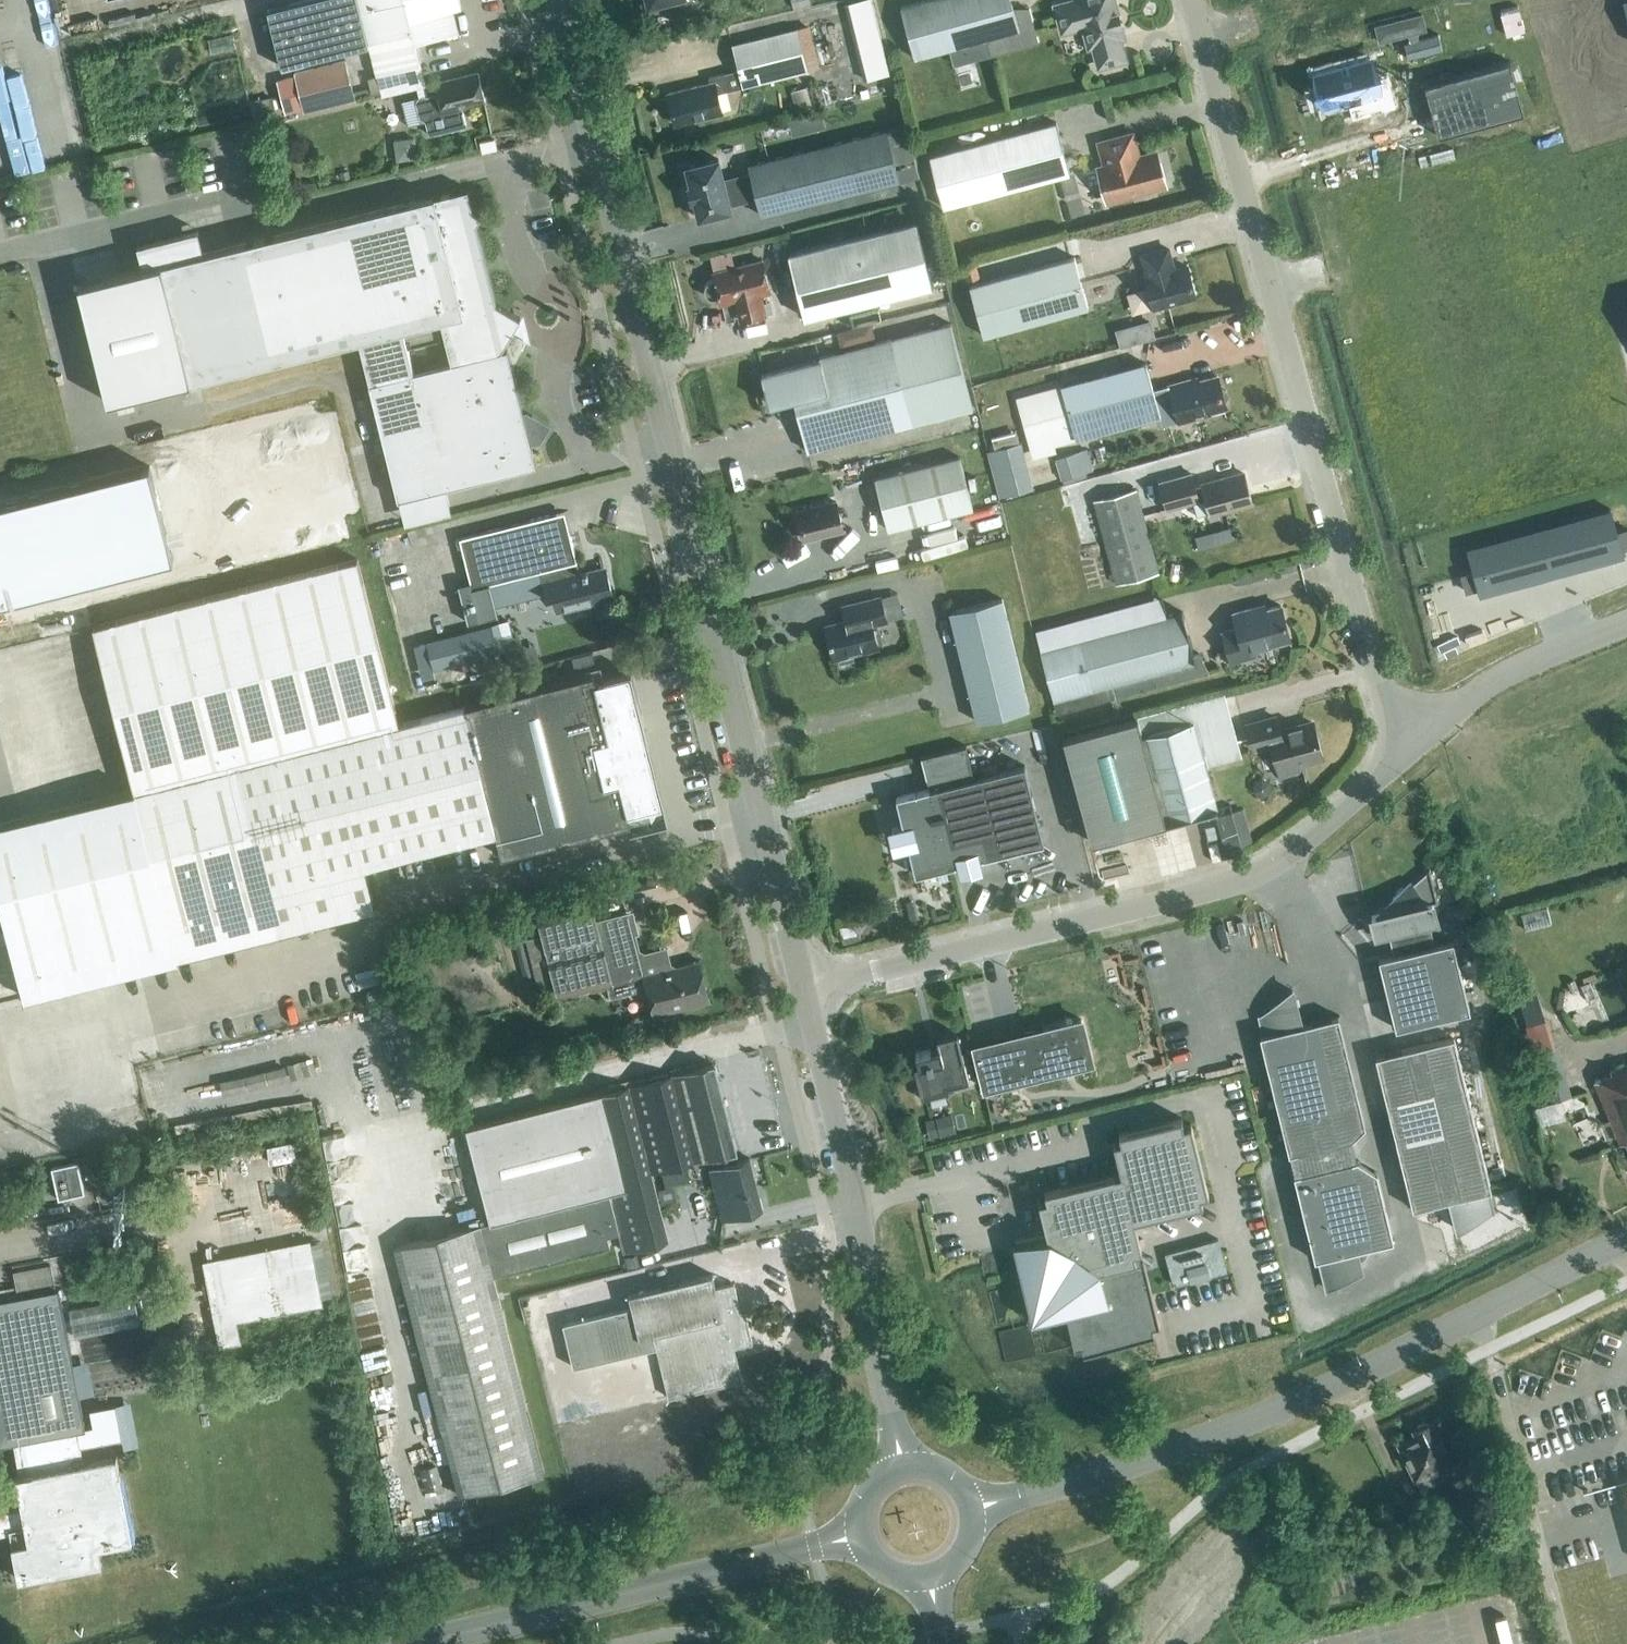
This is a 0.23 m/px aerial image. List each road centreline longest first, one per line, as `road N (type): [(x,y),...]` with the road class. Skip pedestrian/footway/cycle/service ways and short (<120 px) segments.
road 1 (tertiary): [(804,992),(561,0)]
road 2 (unclassified): [(1414,740),(1379,691),(1191,0)]
road 3 (secondary): [(974,1512),(1195,1443),(1480,1316),(1626,1239)]
road 4 (unclassified): [(804,992),(1254,877),(1286,858),(1414,740)]
road 5 (tertiary): [(904,1466),(873,1338),(855,1201),(804,992)]
road 6 (secondary): [(423,1643),(856,1539)]
road 7 (unclassified): [(1414,740),(1500,677),(1626,623)]

